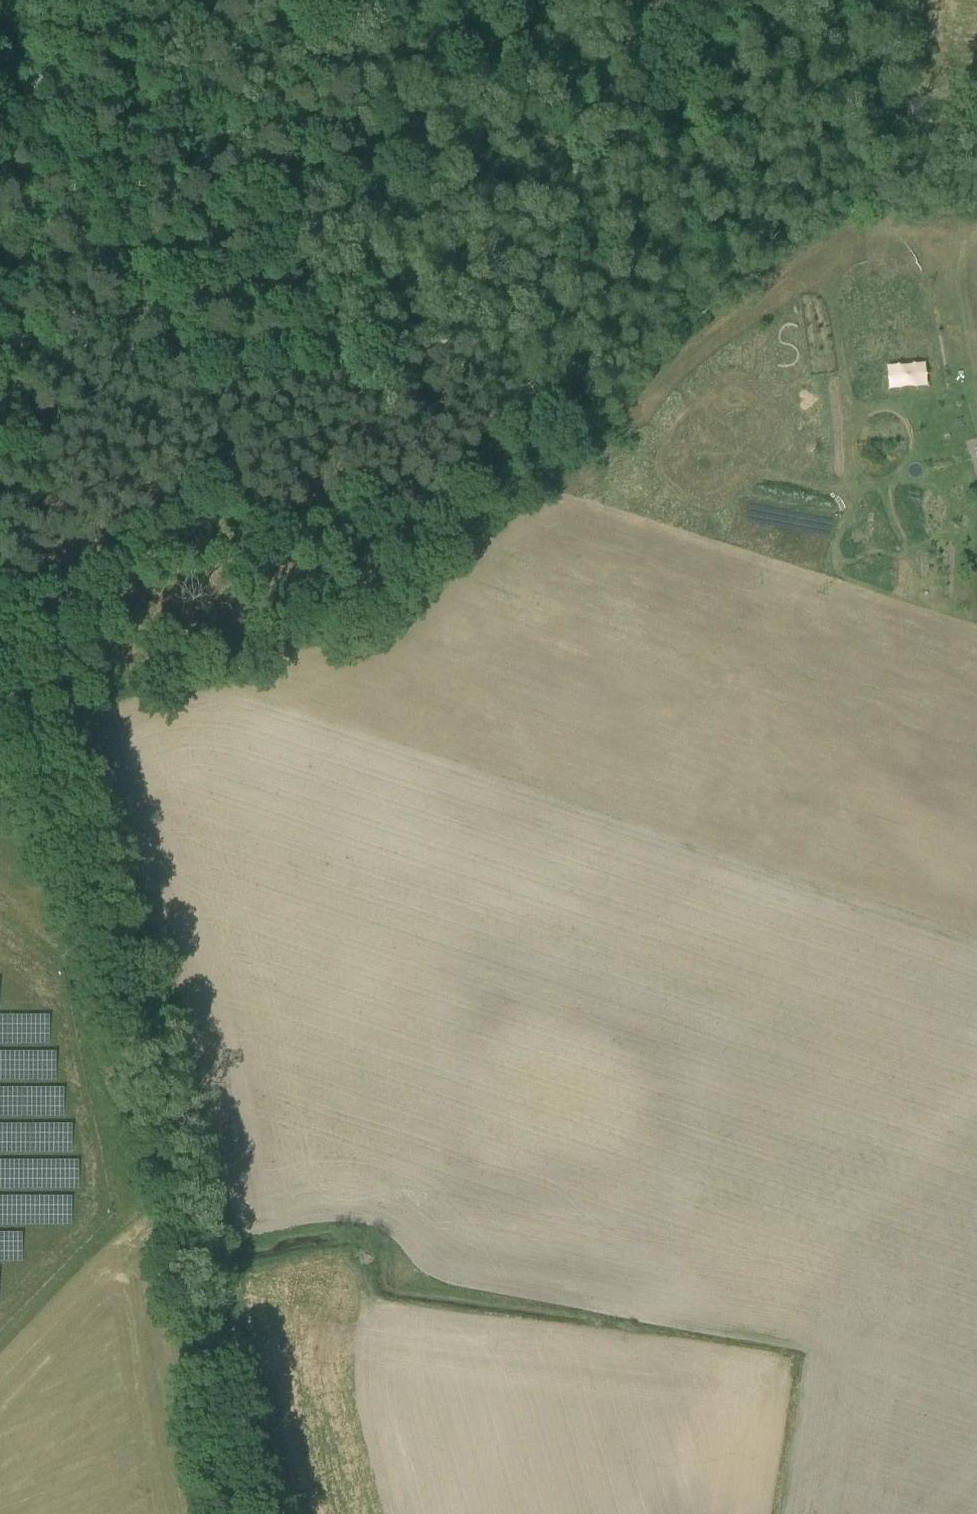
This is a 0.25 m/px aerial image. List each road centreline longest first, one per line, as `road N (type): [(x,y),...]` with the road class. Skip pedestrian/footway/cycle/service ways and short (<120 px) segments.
road 1 (track): [(0,338),(407,328),(553,339)]
road 2 (track): [(553,339),(549,266),(583,145),(578,0)]

